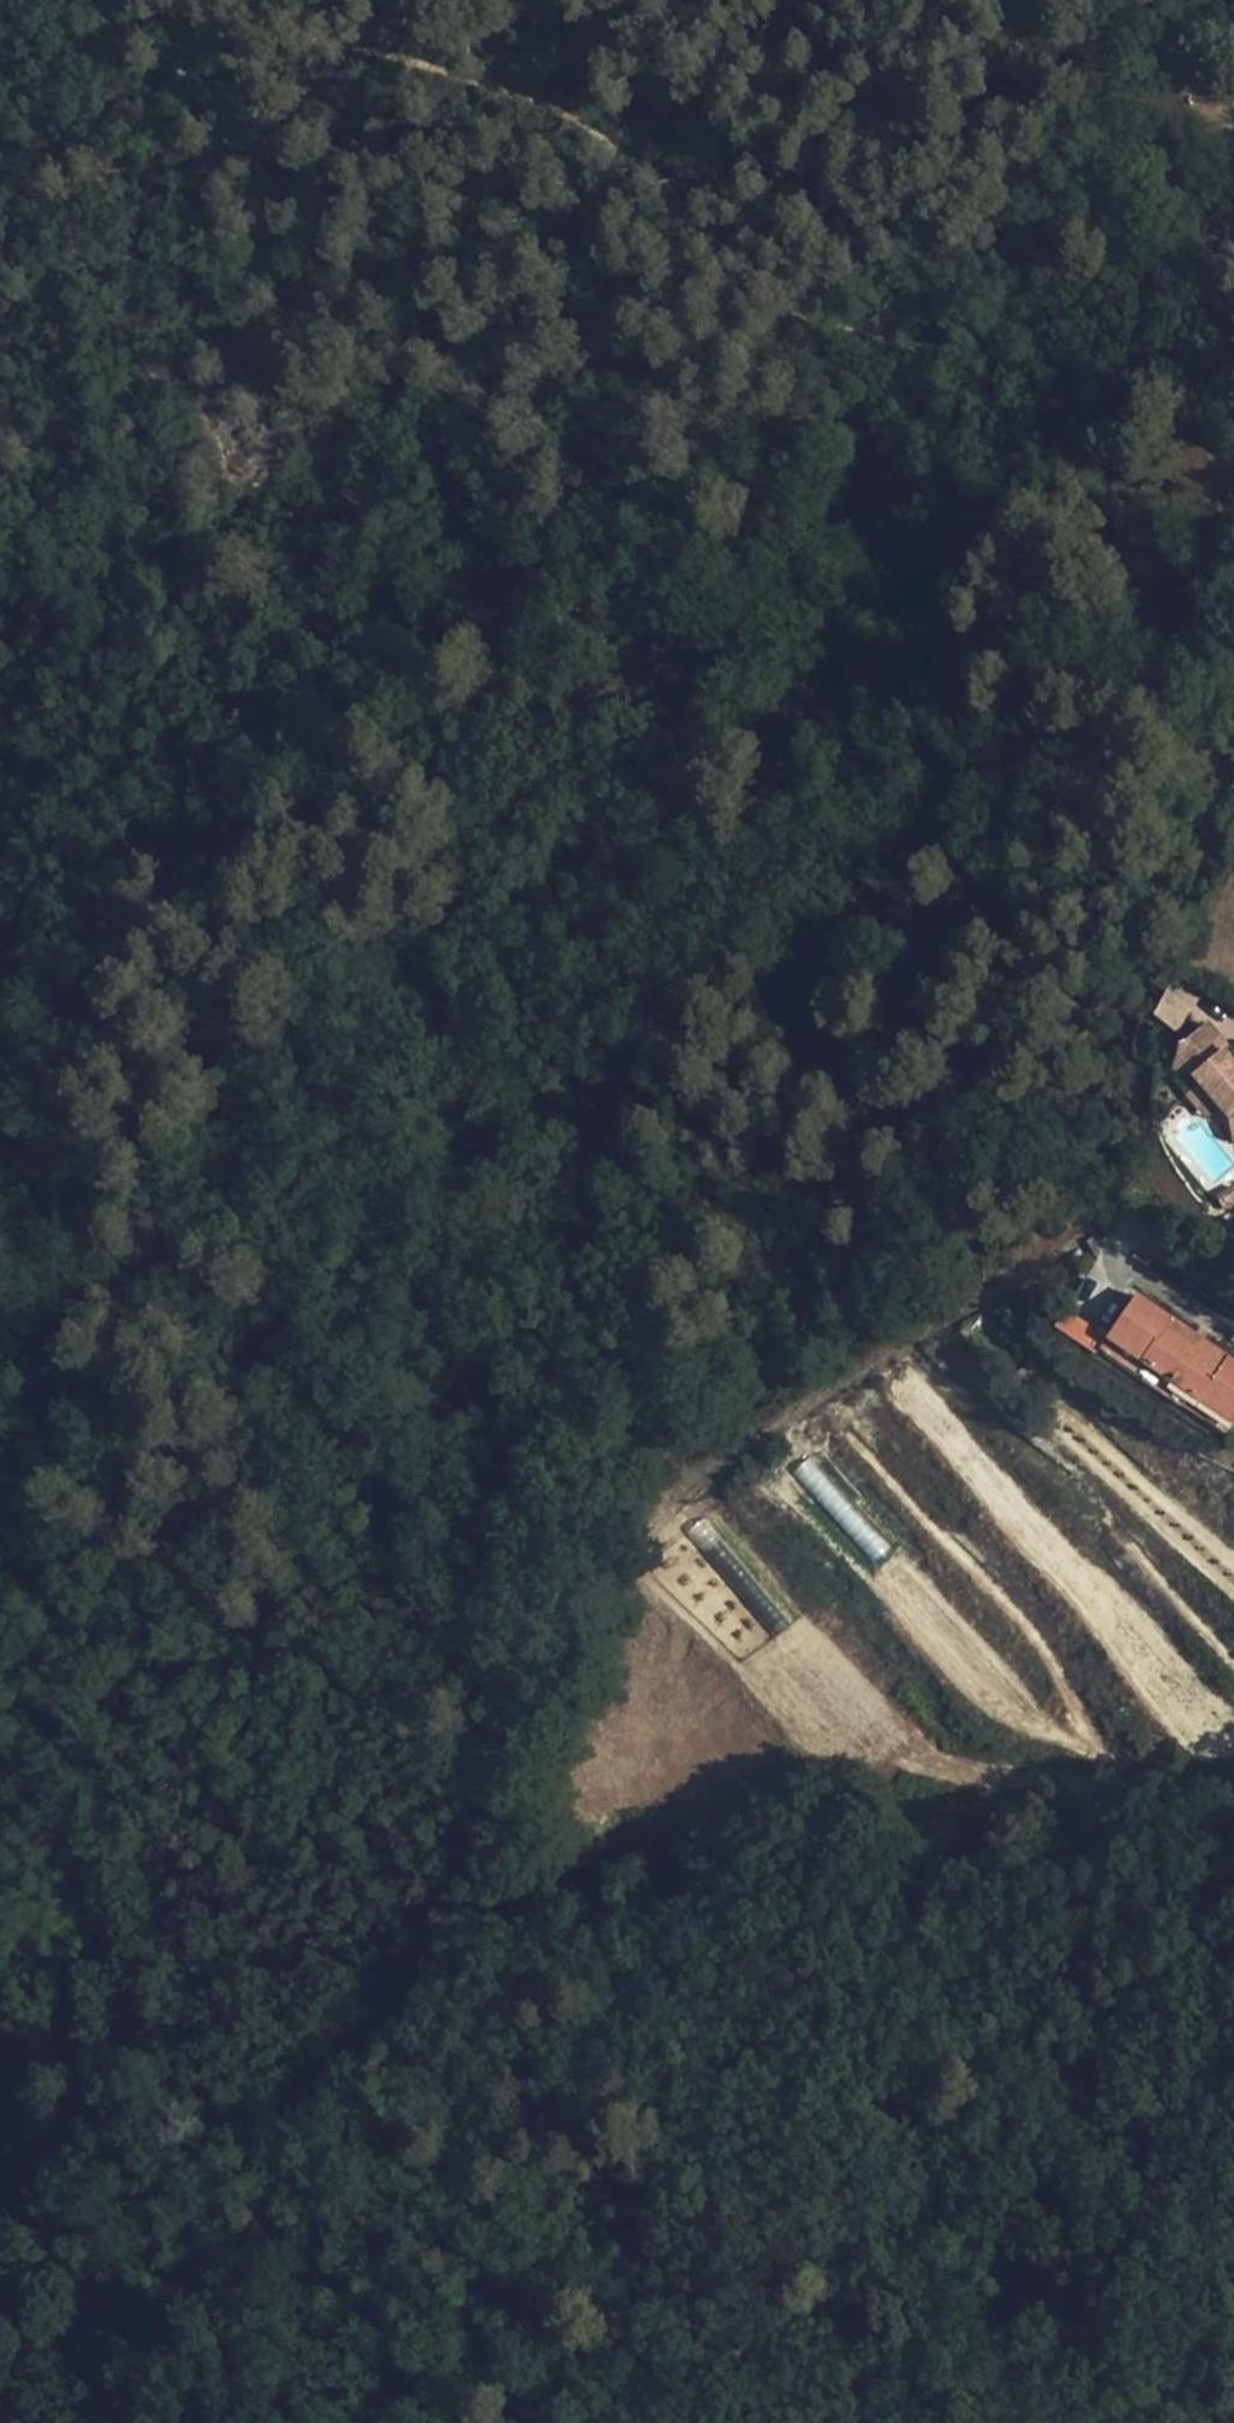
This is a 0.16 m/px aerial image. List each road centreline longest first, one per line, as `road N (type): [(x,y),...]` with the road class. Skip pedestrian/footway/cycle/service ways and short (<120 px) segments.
road 1 (track): [(79,2422),(77,2351),(30,2163),(36,2022),(0,1999)]
road 2 (residential): [(1233,1292),(1103,1210)]

